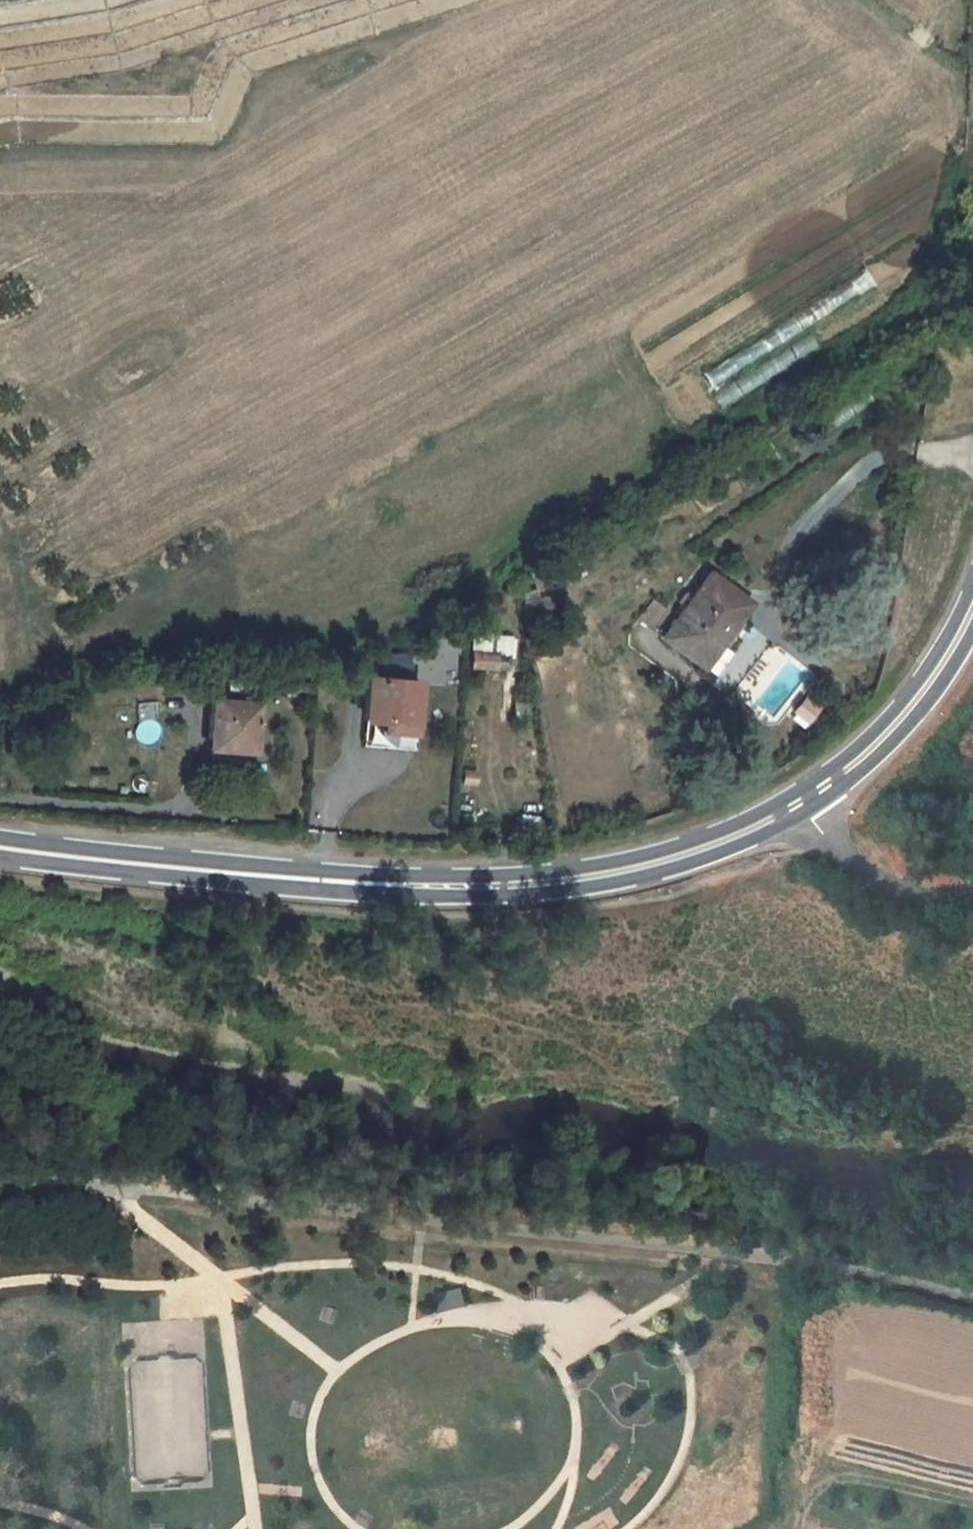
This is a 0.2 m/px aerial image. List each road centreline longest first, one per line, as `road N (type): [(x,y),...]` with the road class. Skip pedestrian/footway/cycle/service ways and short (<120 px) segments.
road 1 (secondary): [(0,848),(177,877),(466,897),(606,882),(715,852),(785,821),(902,729),(972,620)]

